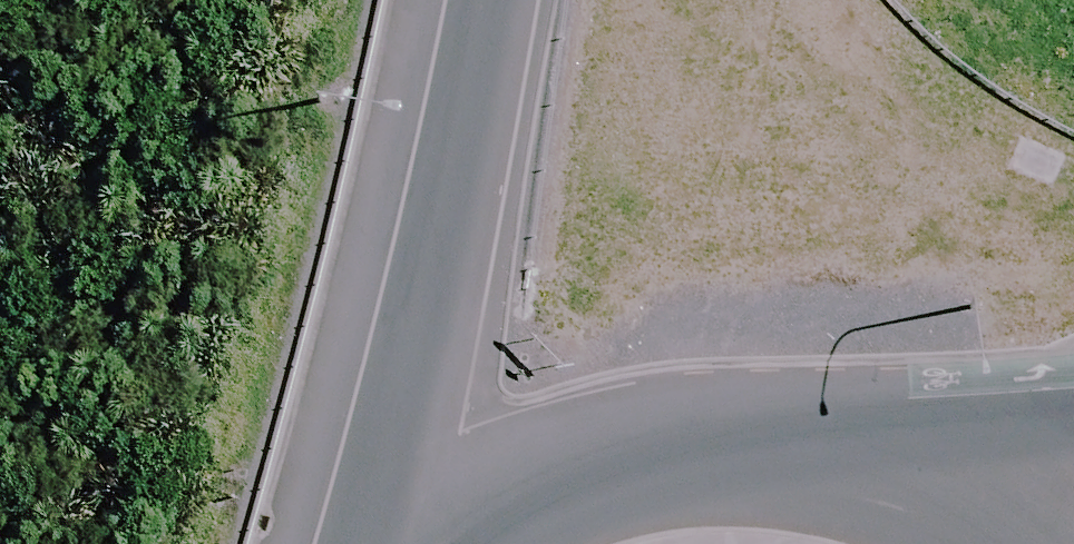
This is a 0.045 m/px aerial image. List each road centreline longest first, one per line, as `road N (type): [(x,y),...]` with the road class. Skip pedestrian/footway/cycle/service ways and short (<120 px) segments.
road 1 (motorway): [(405,543),(488,0)]
road 2 (primary): [(429,543),(524,482),(663,441),(809,442)]
road 3 (primary): [(809,442),(1073,407)]
road 4 (primary): [(809,442),(956,489),(1033,543)]

